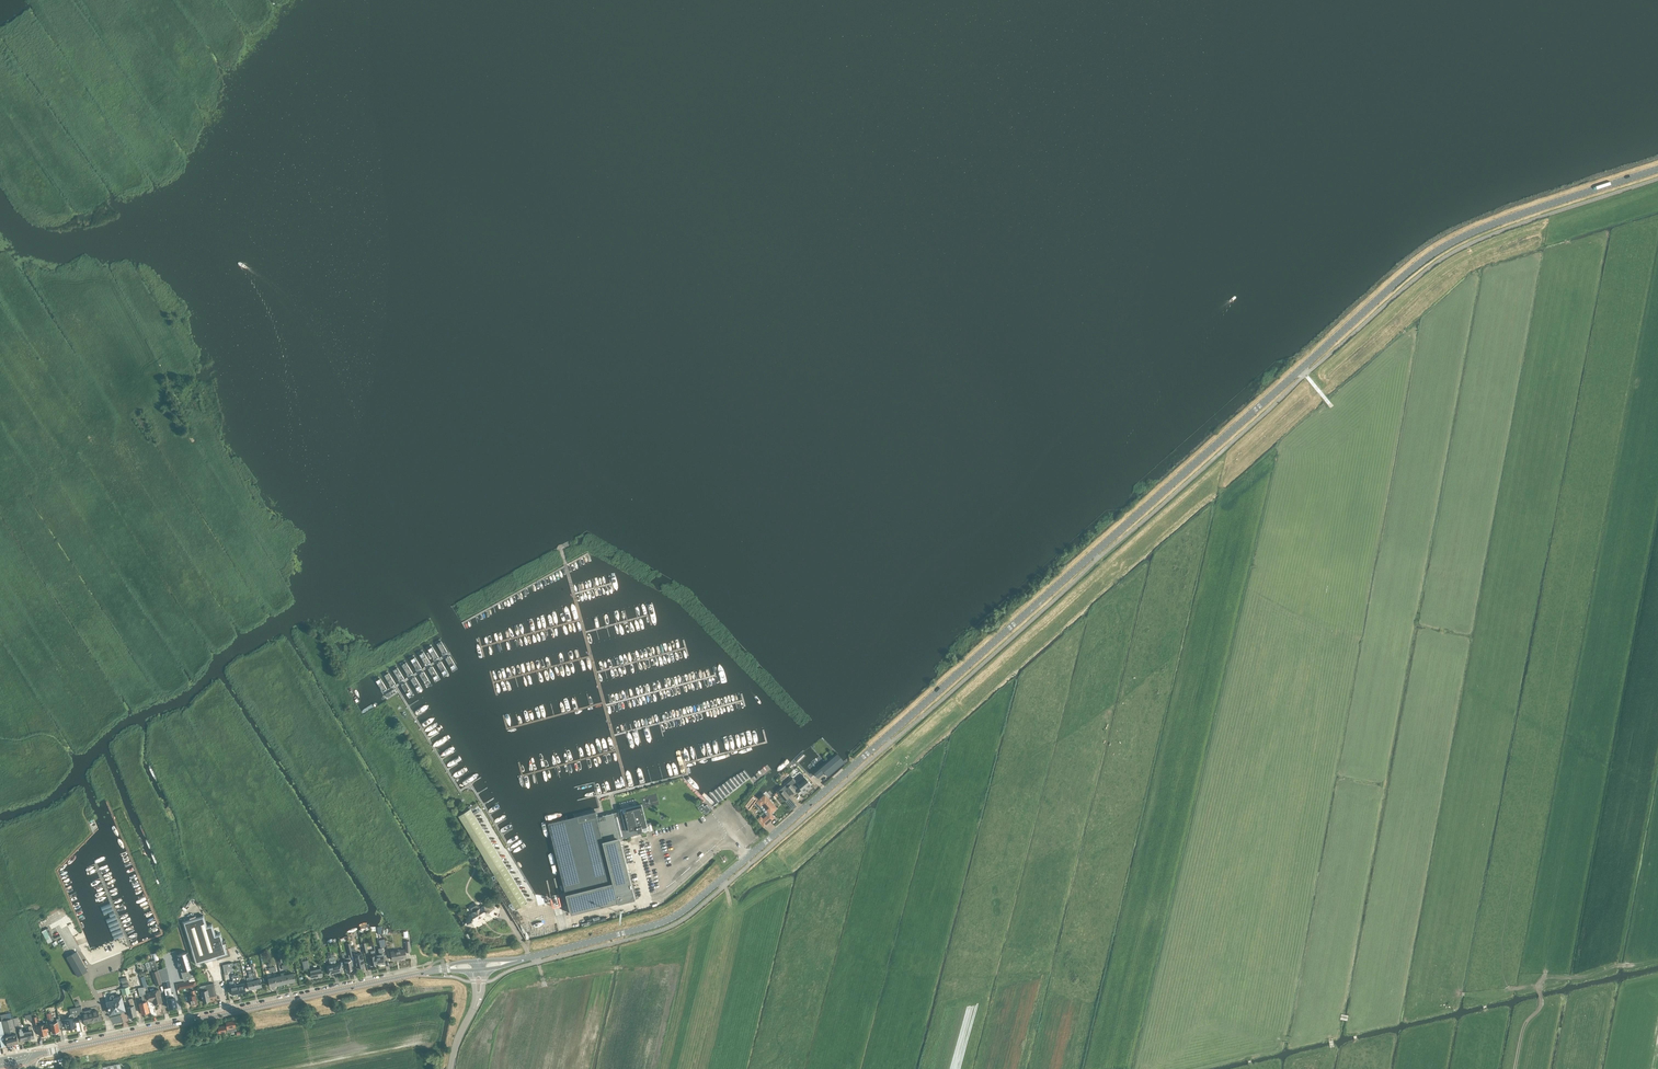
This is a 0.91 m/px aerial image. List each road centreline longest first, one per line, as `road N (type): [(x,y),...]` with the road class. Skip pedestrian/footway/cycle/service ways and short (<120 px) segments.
road 1 (secondary): [(517,960),(683,911),(1421,262),(1485,227),(1657,169)]
road 2 (secondary): [(30,1056),(444,968)]
road 3 (track): [(1657,960),(1460,994)]

